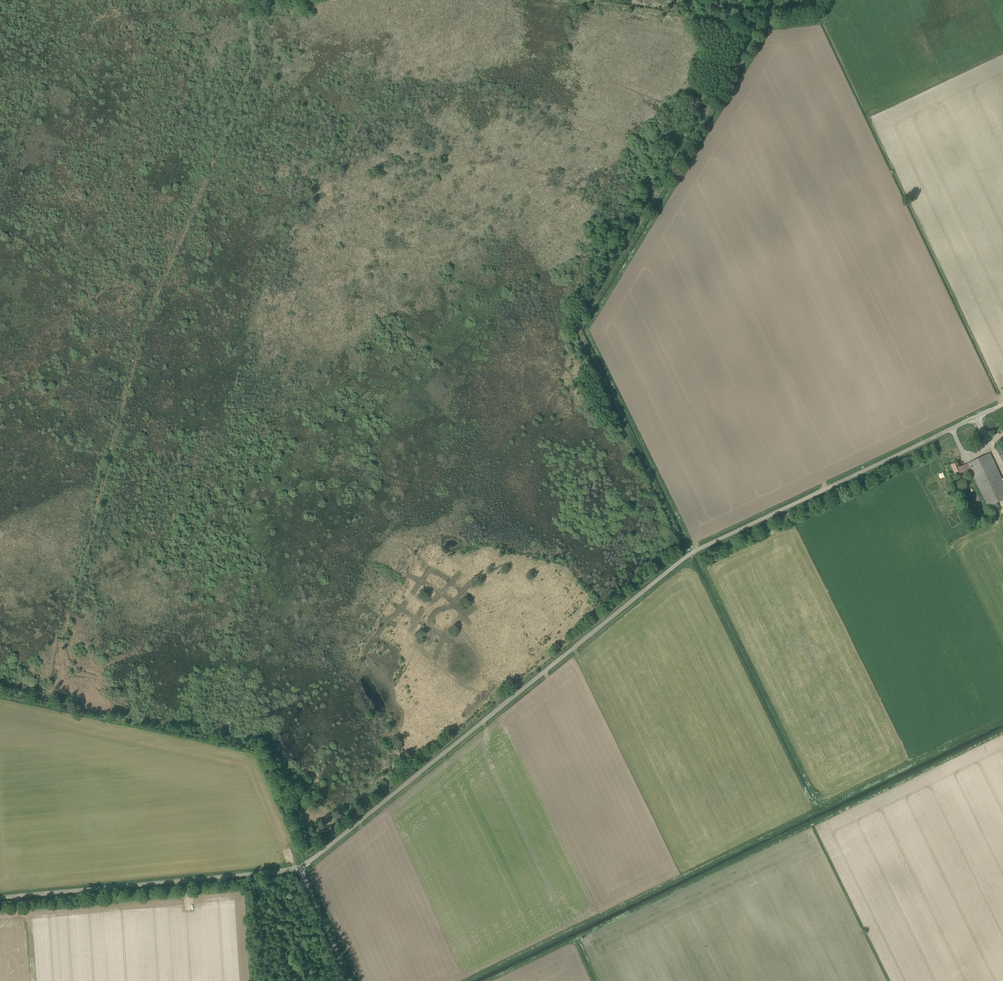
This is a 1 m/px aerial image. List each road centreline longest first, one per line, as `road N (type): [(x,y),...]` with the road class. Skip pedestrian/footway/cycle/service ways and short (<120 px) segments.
road 1 (unclassified): [(303,865),(699,547),(1002,403)]
road 2 (track): [(0,692),(258,753),(303,865)]
road 3 (unclassified): [(0,899),(303,865)]
road 4 (unclassified): [(351,980),(303,865)]

